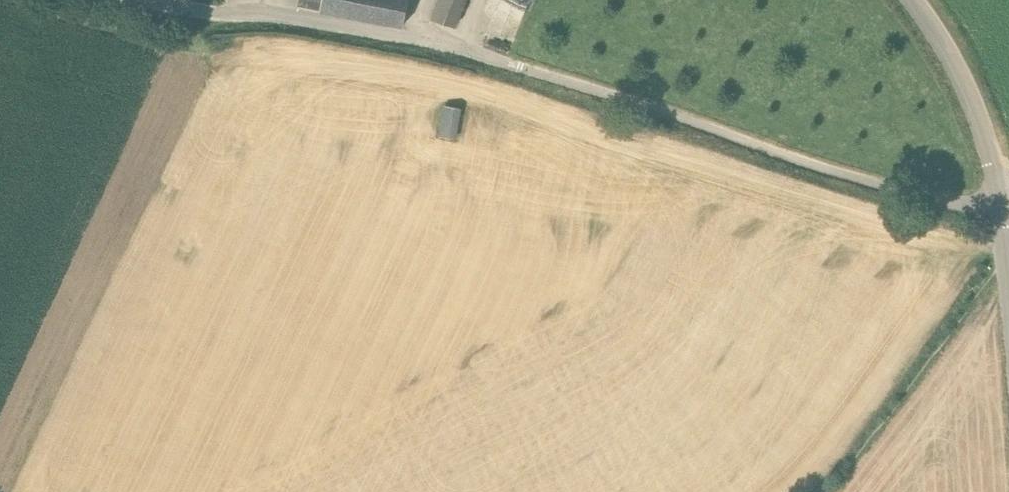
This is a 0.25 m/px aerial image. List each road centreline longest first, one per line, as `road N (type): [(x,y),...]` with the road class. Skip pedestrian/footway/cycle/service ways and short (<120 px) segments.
road 1 (unclassified): [(1002,205),(885,187),(427,41),(157,0)]
road 2 (tertiary): [(999,183),(967,93),(911,0)]

